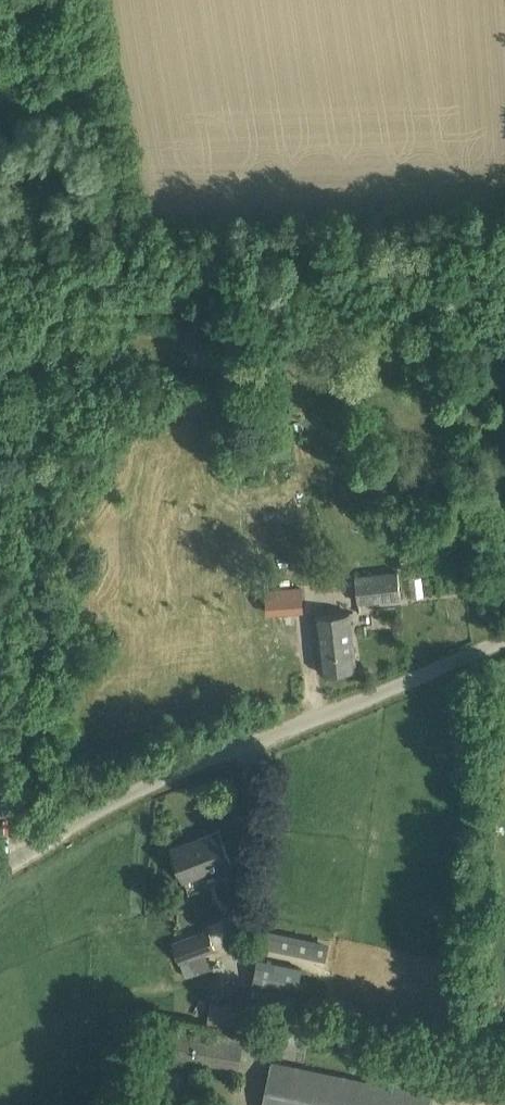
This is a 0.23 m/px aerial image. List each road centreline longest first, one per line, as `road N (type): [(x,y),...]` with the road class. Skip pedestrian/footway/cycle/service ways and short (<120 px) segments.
road 1 (unclassified): [(0,868),(153,781),(504,636)]

